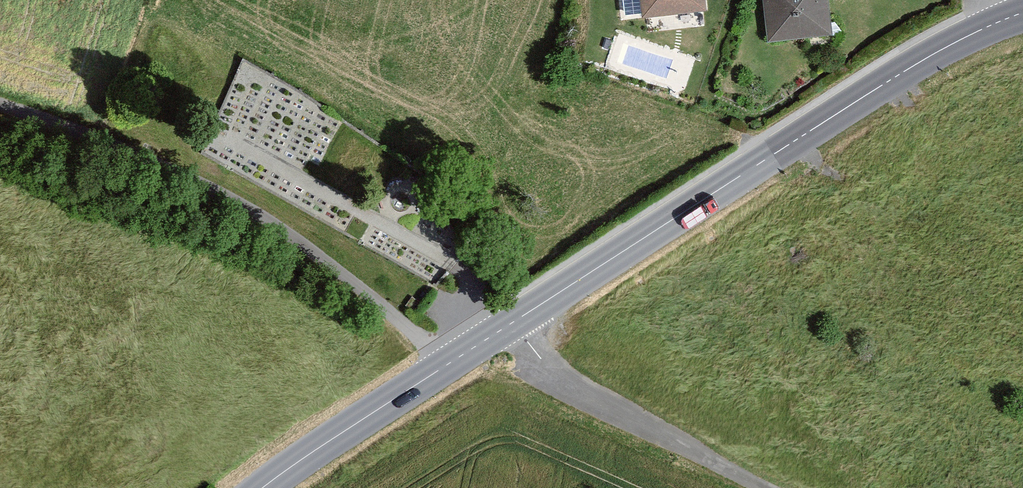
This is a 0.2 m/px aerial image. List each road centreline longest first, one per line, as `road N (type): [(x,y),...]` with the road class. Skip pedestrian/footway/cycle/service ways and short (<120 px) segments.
road 1 (secondary): [(511,324),(944,48),(1022,11)]
road 2 (track): [(448,364),(357,285),(250,214),(95,130),(0,104)]
road 3 (unclassified): [(511,324),(542,360),(769,487)]
road 4 (secondary): [(261,487),(511,324)]

